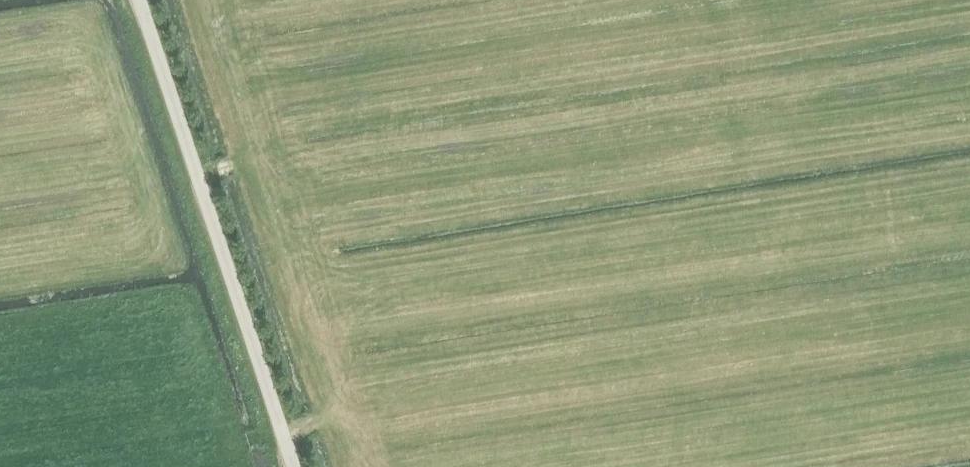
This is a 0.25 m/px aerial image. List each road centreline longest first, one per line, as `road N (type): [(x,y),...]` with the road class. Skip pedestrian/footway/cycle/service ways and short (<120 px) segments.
road 1 (unclassified): [(294,466),(140,0)]

